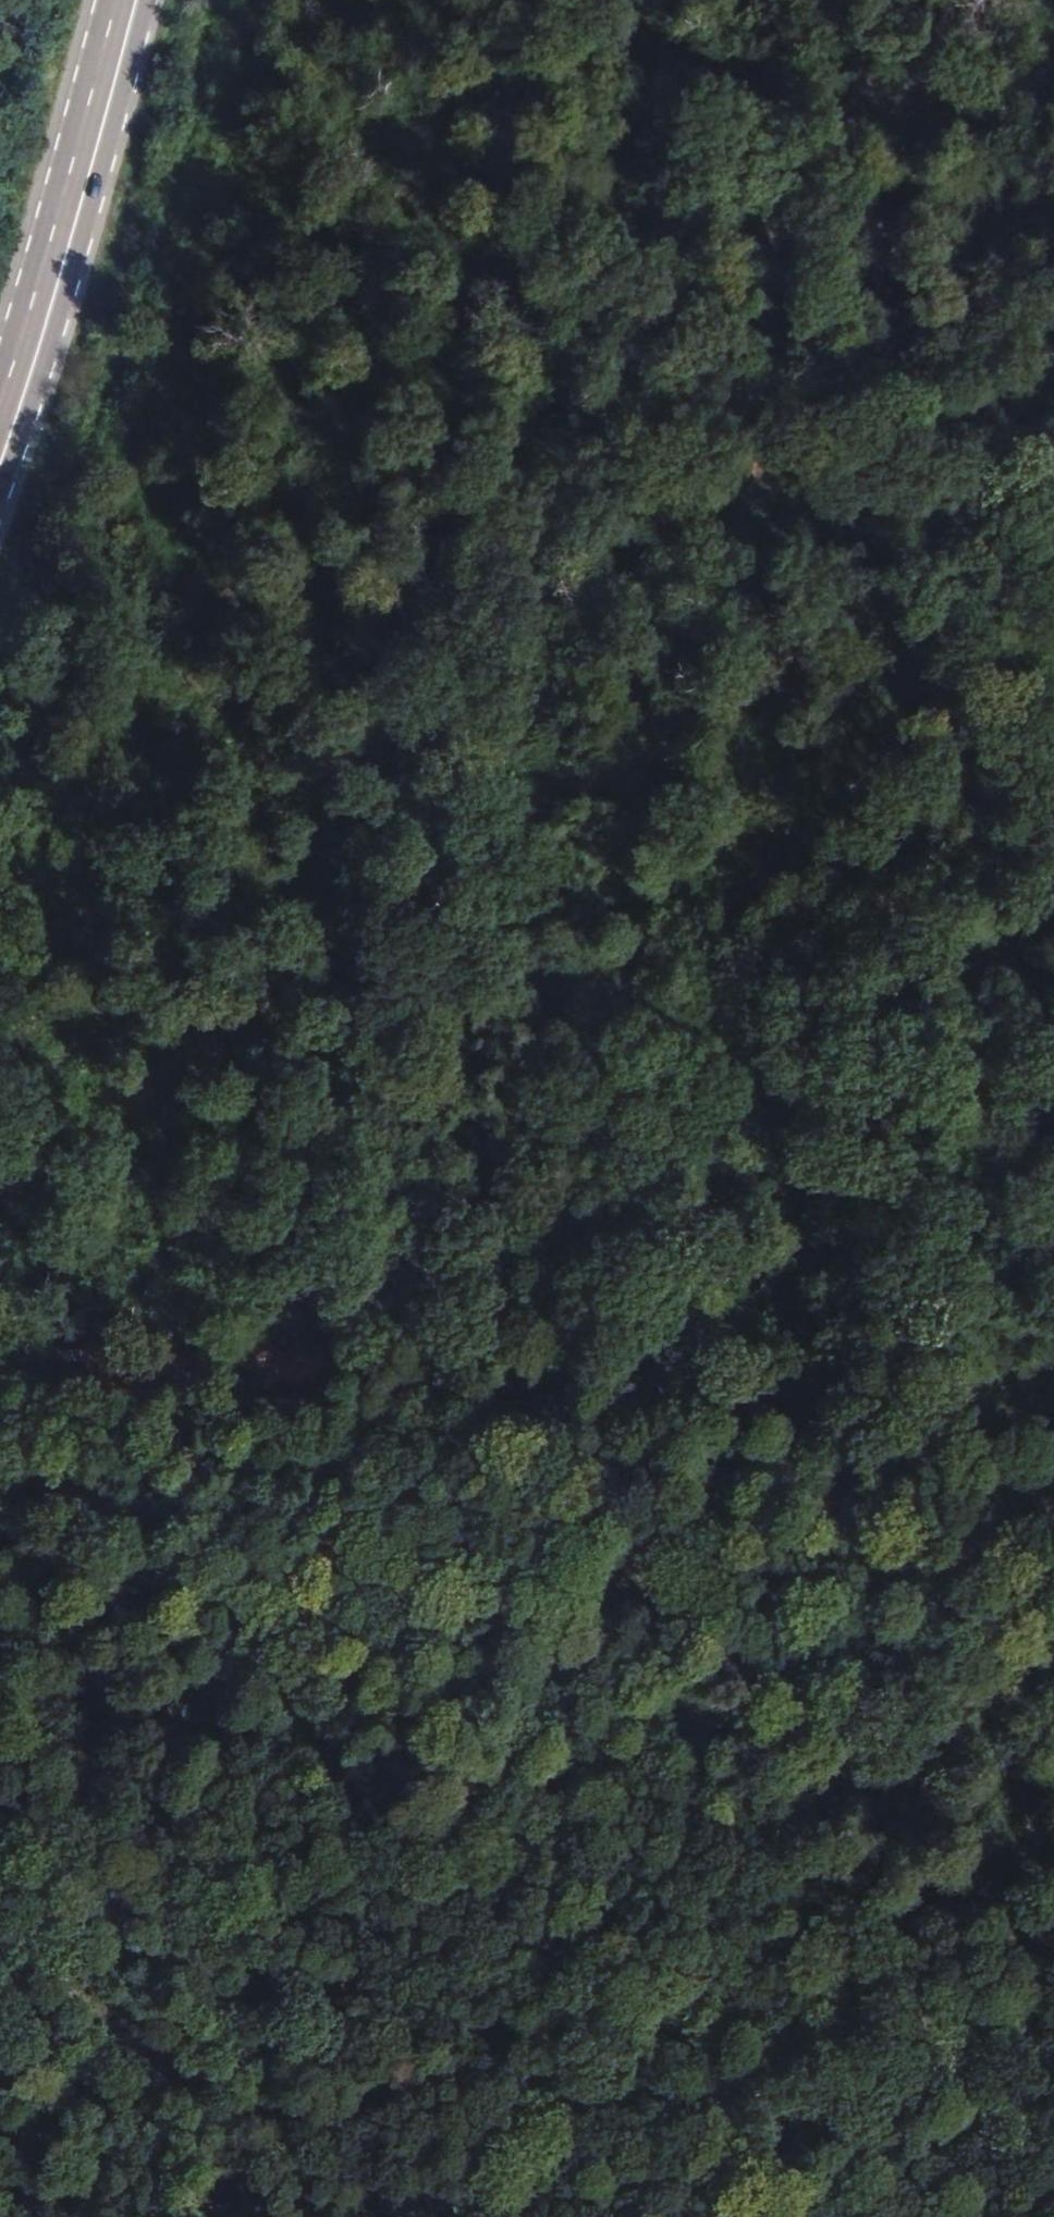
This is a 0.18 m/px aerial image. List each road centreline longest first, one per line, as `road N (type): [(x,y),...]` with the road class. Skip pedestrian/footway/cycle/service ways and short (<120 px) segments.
road 1 (track): [(0,1235),(56,1200),(407,888),(1053,453)]
road 2 (track): [(0,1361),(59,1373),(1053,1399)]
road 3 (primary): [(0,433),(126,0)]

